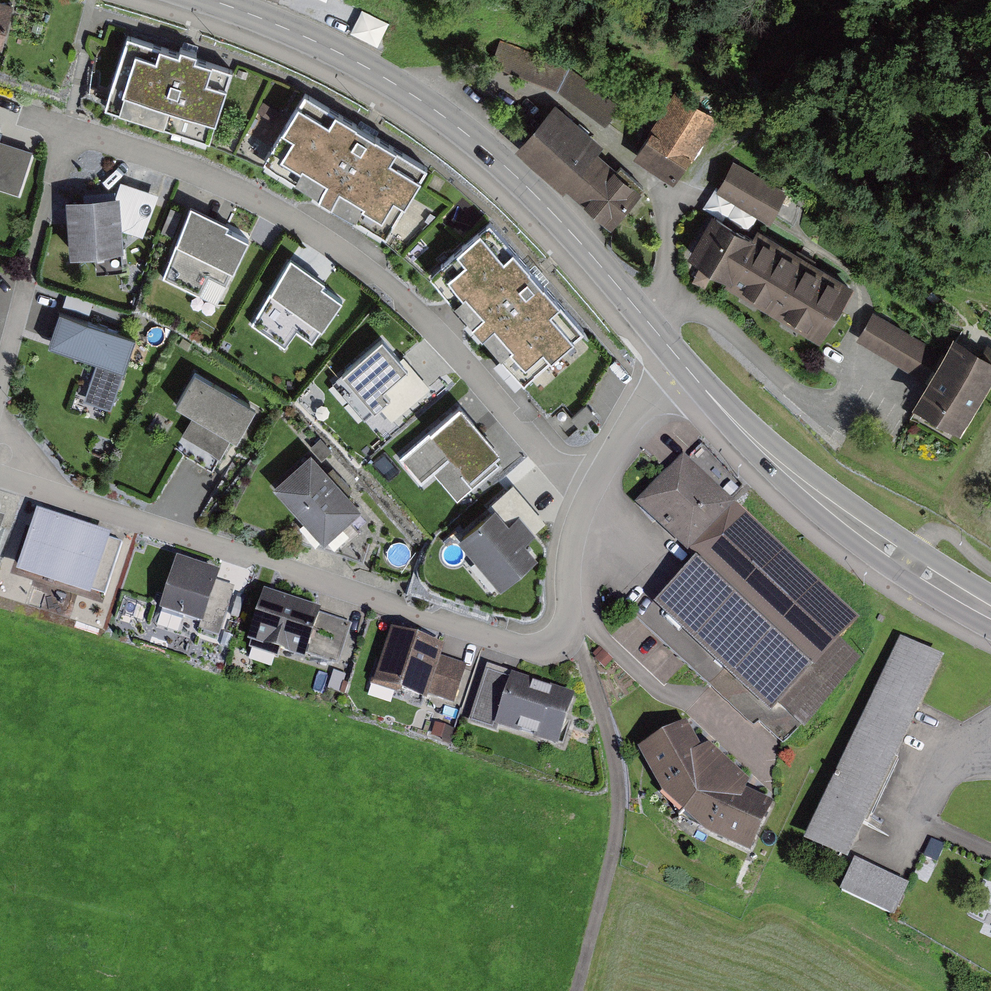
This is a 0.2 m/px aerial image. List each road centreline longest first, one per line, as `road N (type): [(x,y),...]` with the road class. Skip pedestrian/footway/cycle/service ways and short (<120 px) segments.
road 1 (residential): [(0,463),(22,483),(541,651),(566,634),(570,552),(590,494)]
road 2 (residential): [(22,114),(208,174),(313,231),(429,324),(552,465),(590,494)]
road 3 (primary): [(682,362),(560,221),(461,129),(328,47),(210,0)]
road 4 (primary): [(990,612),(799,481),(682,362)]
road 5 (track): [(576,990),(611,861),(618,785),(582,652),(566,634)]
road 6 (residential): [(590,494),(649,393),(682,362)]

